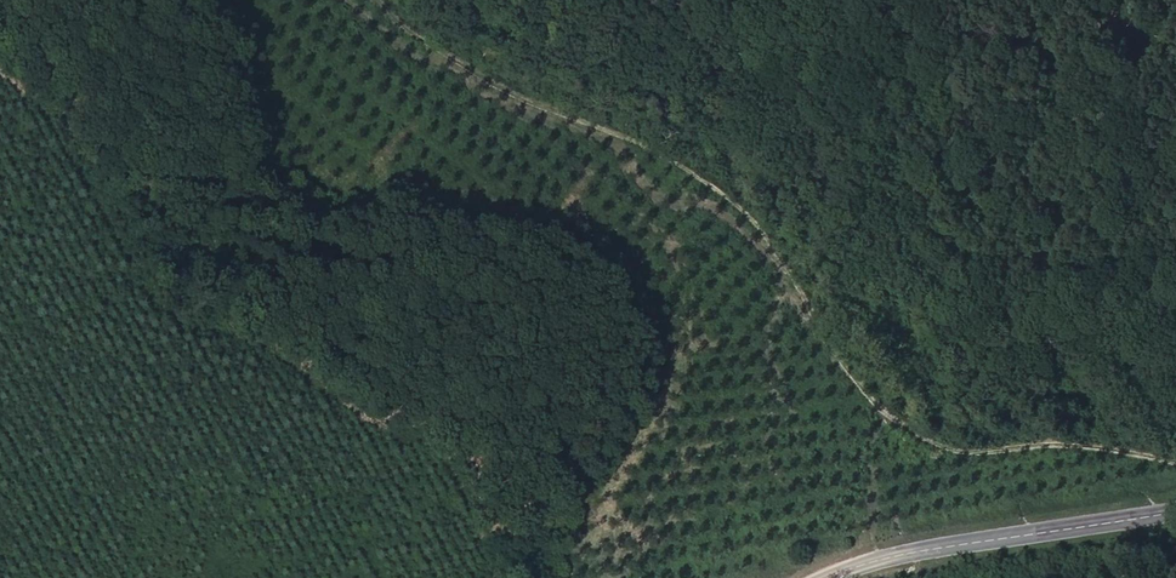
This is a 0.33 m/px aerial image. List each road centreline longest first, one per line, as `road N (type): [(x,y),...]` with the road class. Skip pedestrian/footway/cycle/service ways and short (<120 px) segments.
road 1 (track): [(0,338),(237,71),(409,191),(580,238),(726,347),(854,379)]
road 2 (track): [(1175,457),(1040,442),(956,450),(910,432),(854,379),(775,244),(723,188),(472,74),(373,0)]
road 3 (tertiary): [(1175,510),(791,577)]

